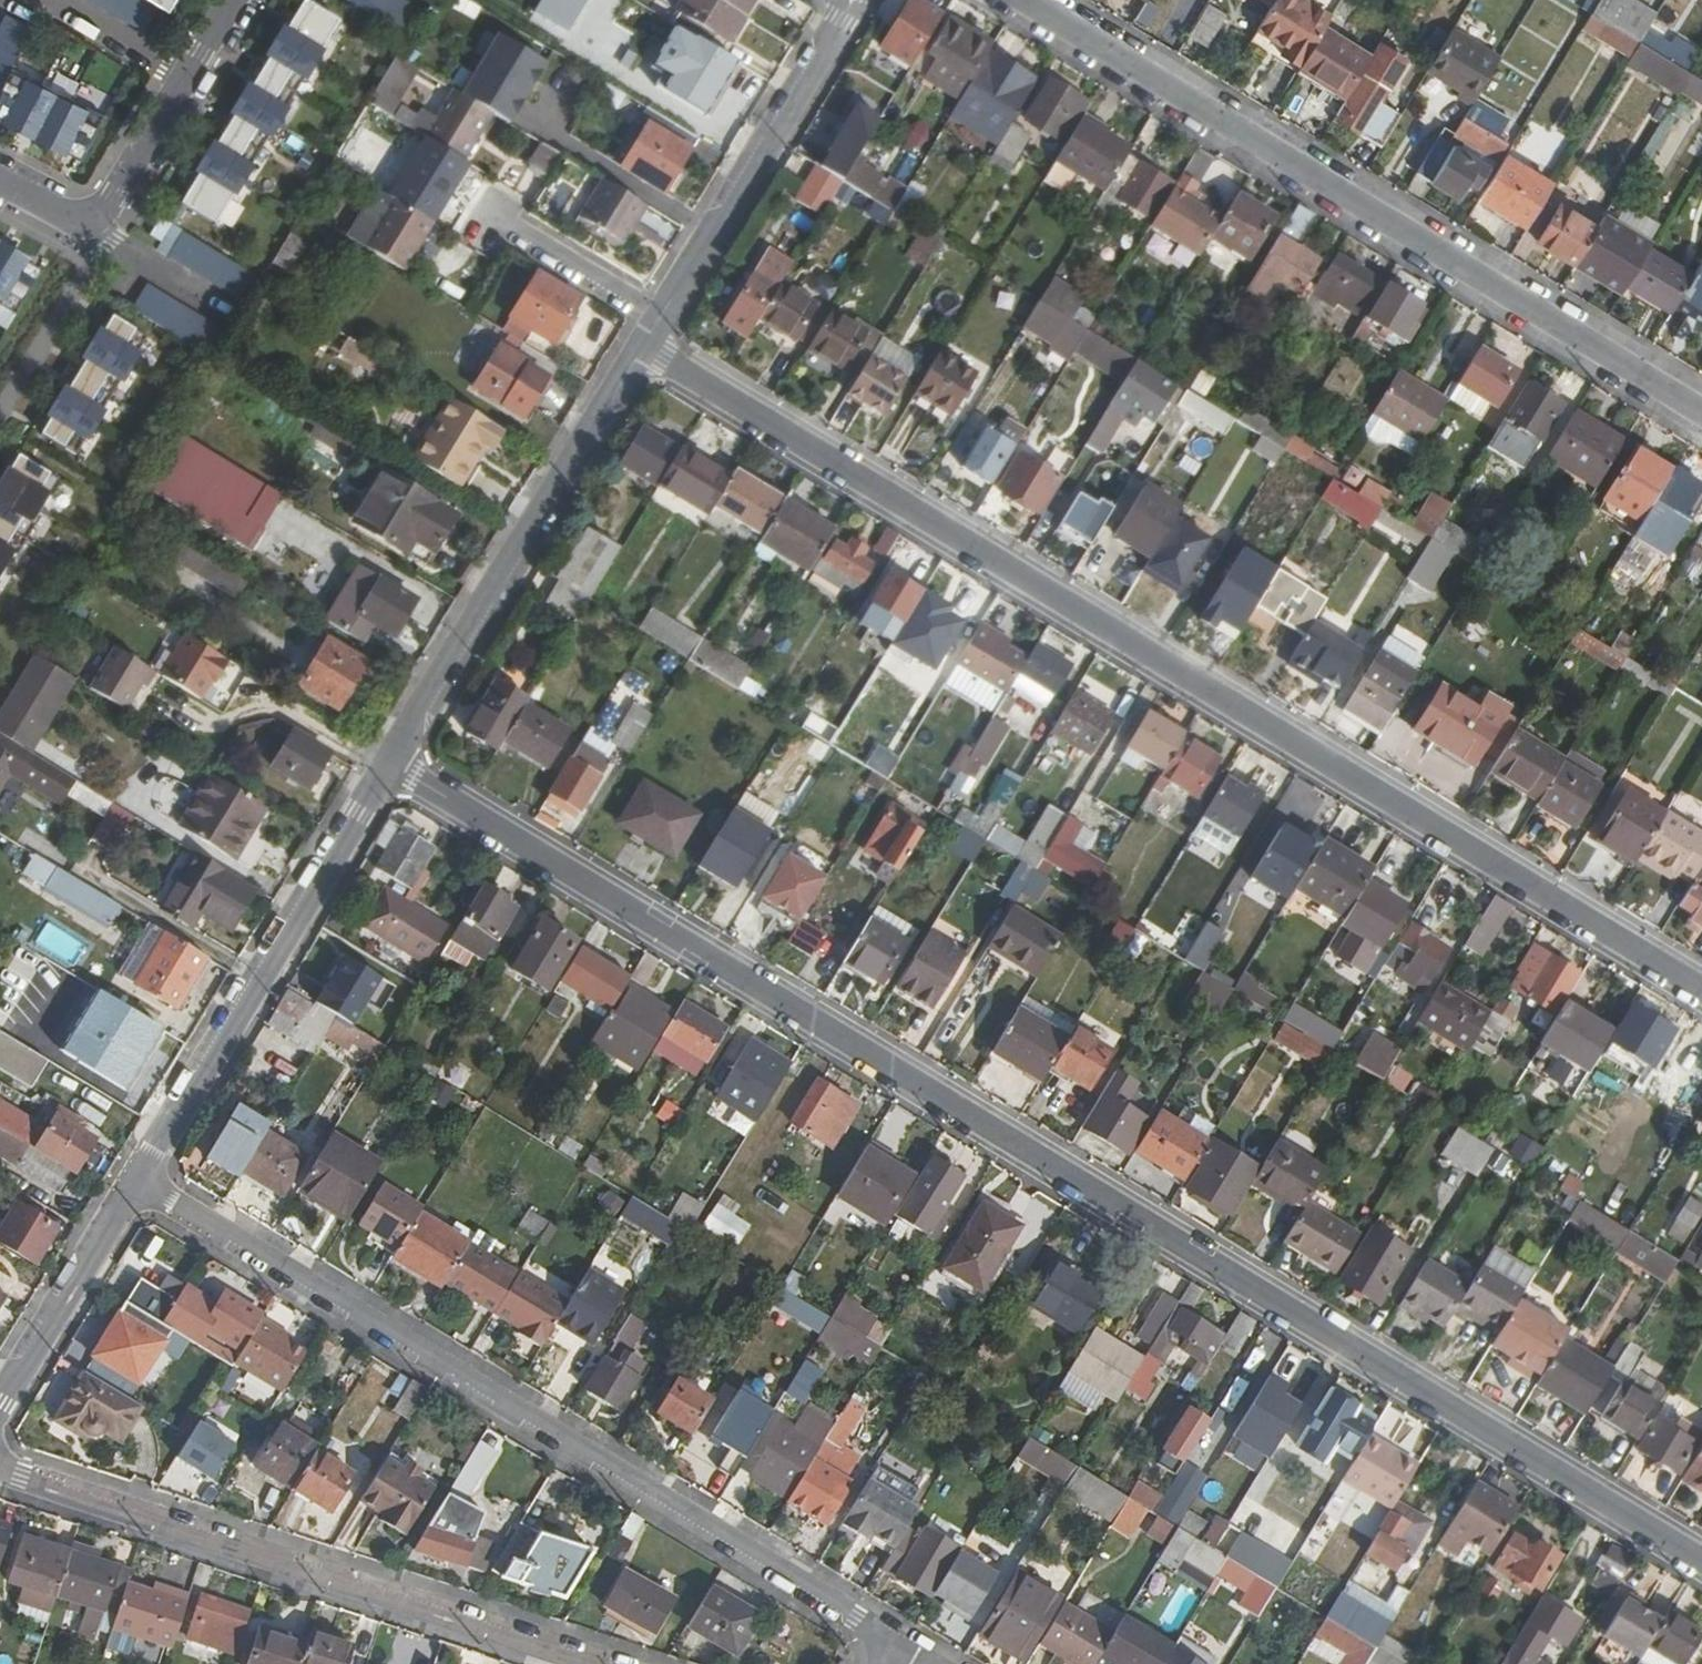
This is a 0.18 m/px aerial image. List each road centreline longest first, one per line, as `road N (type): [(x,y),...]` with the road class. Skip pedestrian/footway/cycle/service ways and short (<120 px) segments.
road 1 (residential): [(392,763),(1701,1561)]
road 2 (residential): [(644,345),(1701,989)]
road 3 (residential): [(888,1637),(136,1181)]
road 4 (residential): [(1701,412),(1027,0)]
road 5 (residential): [(0,1458),(36,1483),(603,1663)]
road 6 (residential): [(392,763),(136,1181)]
road 7 (residential): [(644,345),(392,763)]
road 8 (residential): [(845,0),(826,54),(644,345)]
road 9 (residential): [(233,0),(115,194),(90,219)]
road 10 (residential): [(136,1181),(0,1402)]
road 11 (residential): [(90,219),(110,242),(0,416)]

